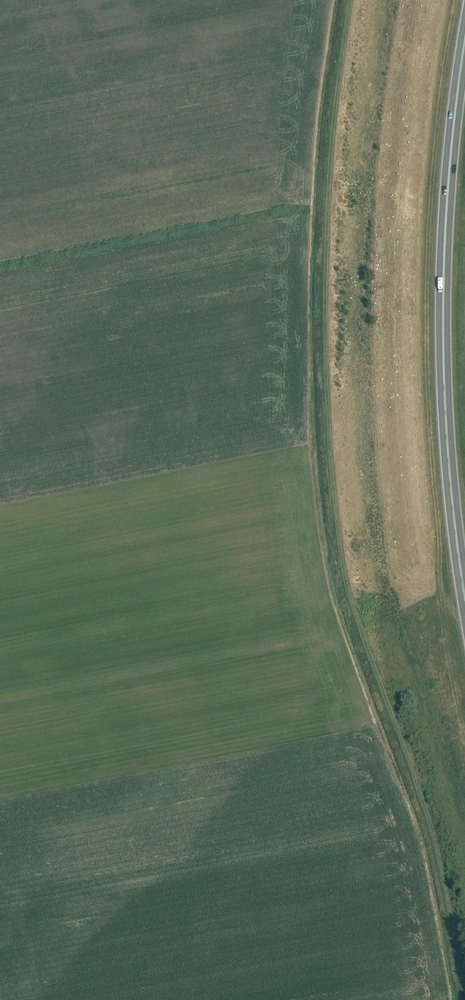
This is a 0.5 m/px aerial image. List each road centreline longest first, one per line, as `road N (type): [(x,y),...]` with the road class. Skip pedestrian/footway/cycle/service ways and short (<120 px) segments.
road 1 (track): [(347,0),(319,283),(326,474),(345,592),(430,845),(459,999)]
road 2 (trunk): [(464,592),(443,337),(448,178),(464,43)]

